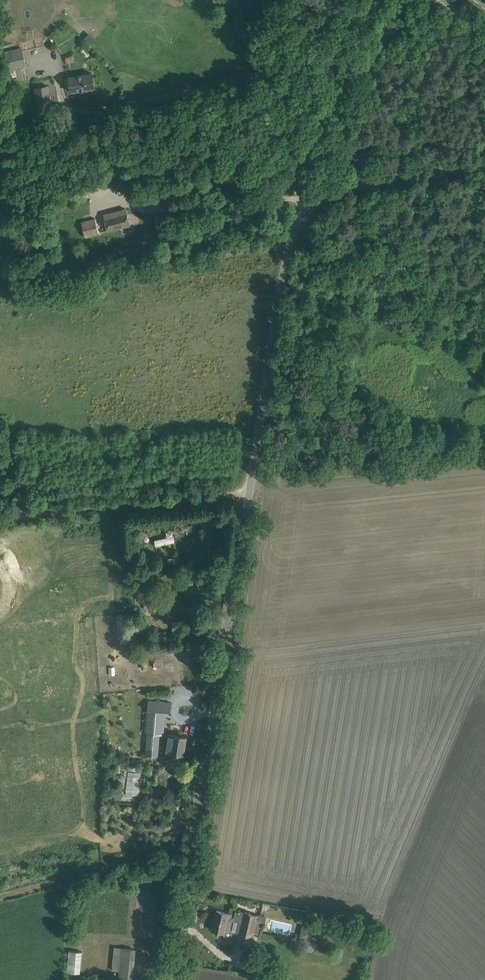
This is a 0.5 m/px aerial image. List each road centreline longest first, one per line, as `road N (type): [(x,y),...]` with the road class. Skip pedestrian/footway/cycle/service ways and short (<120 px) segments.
road 1 (unclassified): [(174,979),(245,498),(298,224),(320,202),(358,186),(484,164)]
road 2 (unclassified): [(65,101),(268,75),(385,37),(448,0)]
road 3 (track): [(245,498),(0,517)]
road 4 (track): [(197,843),(0,897)]

